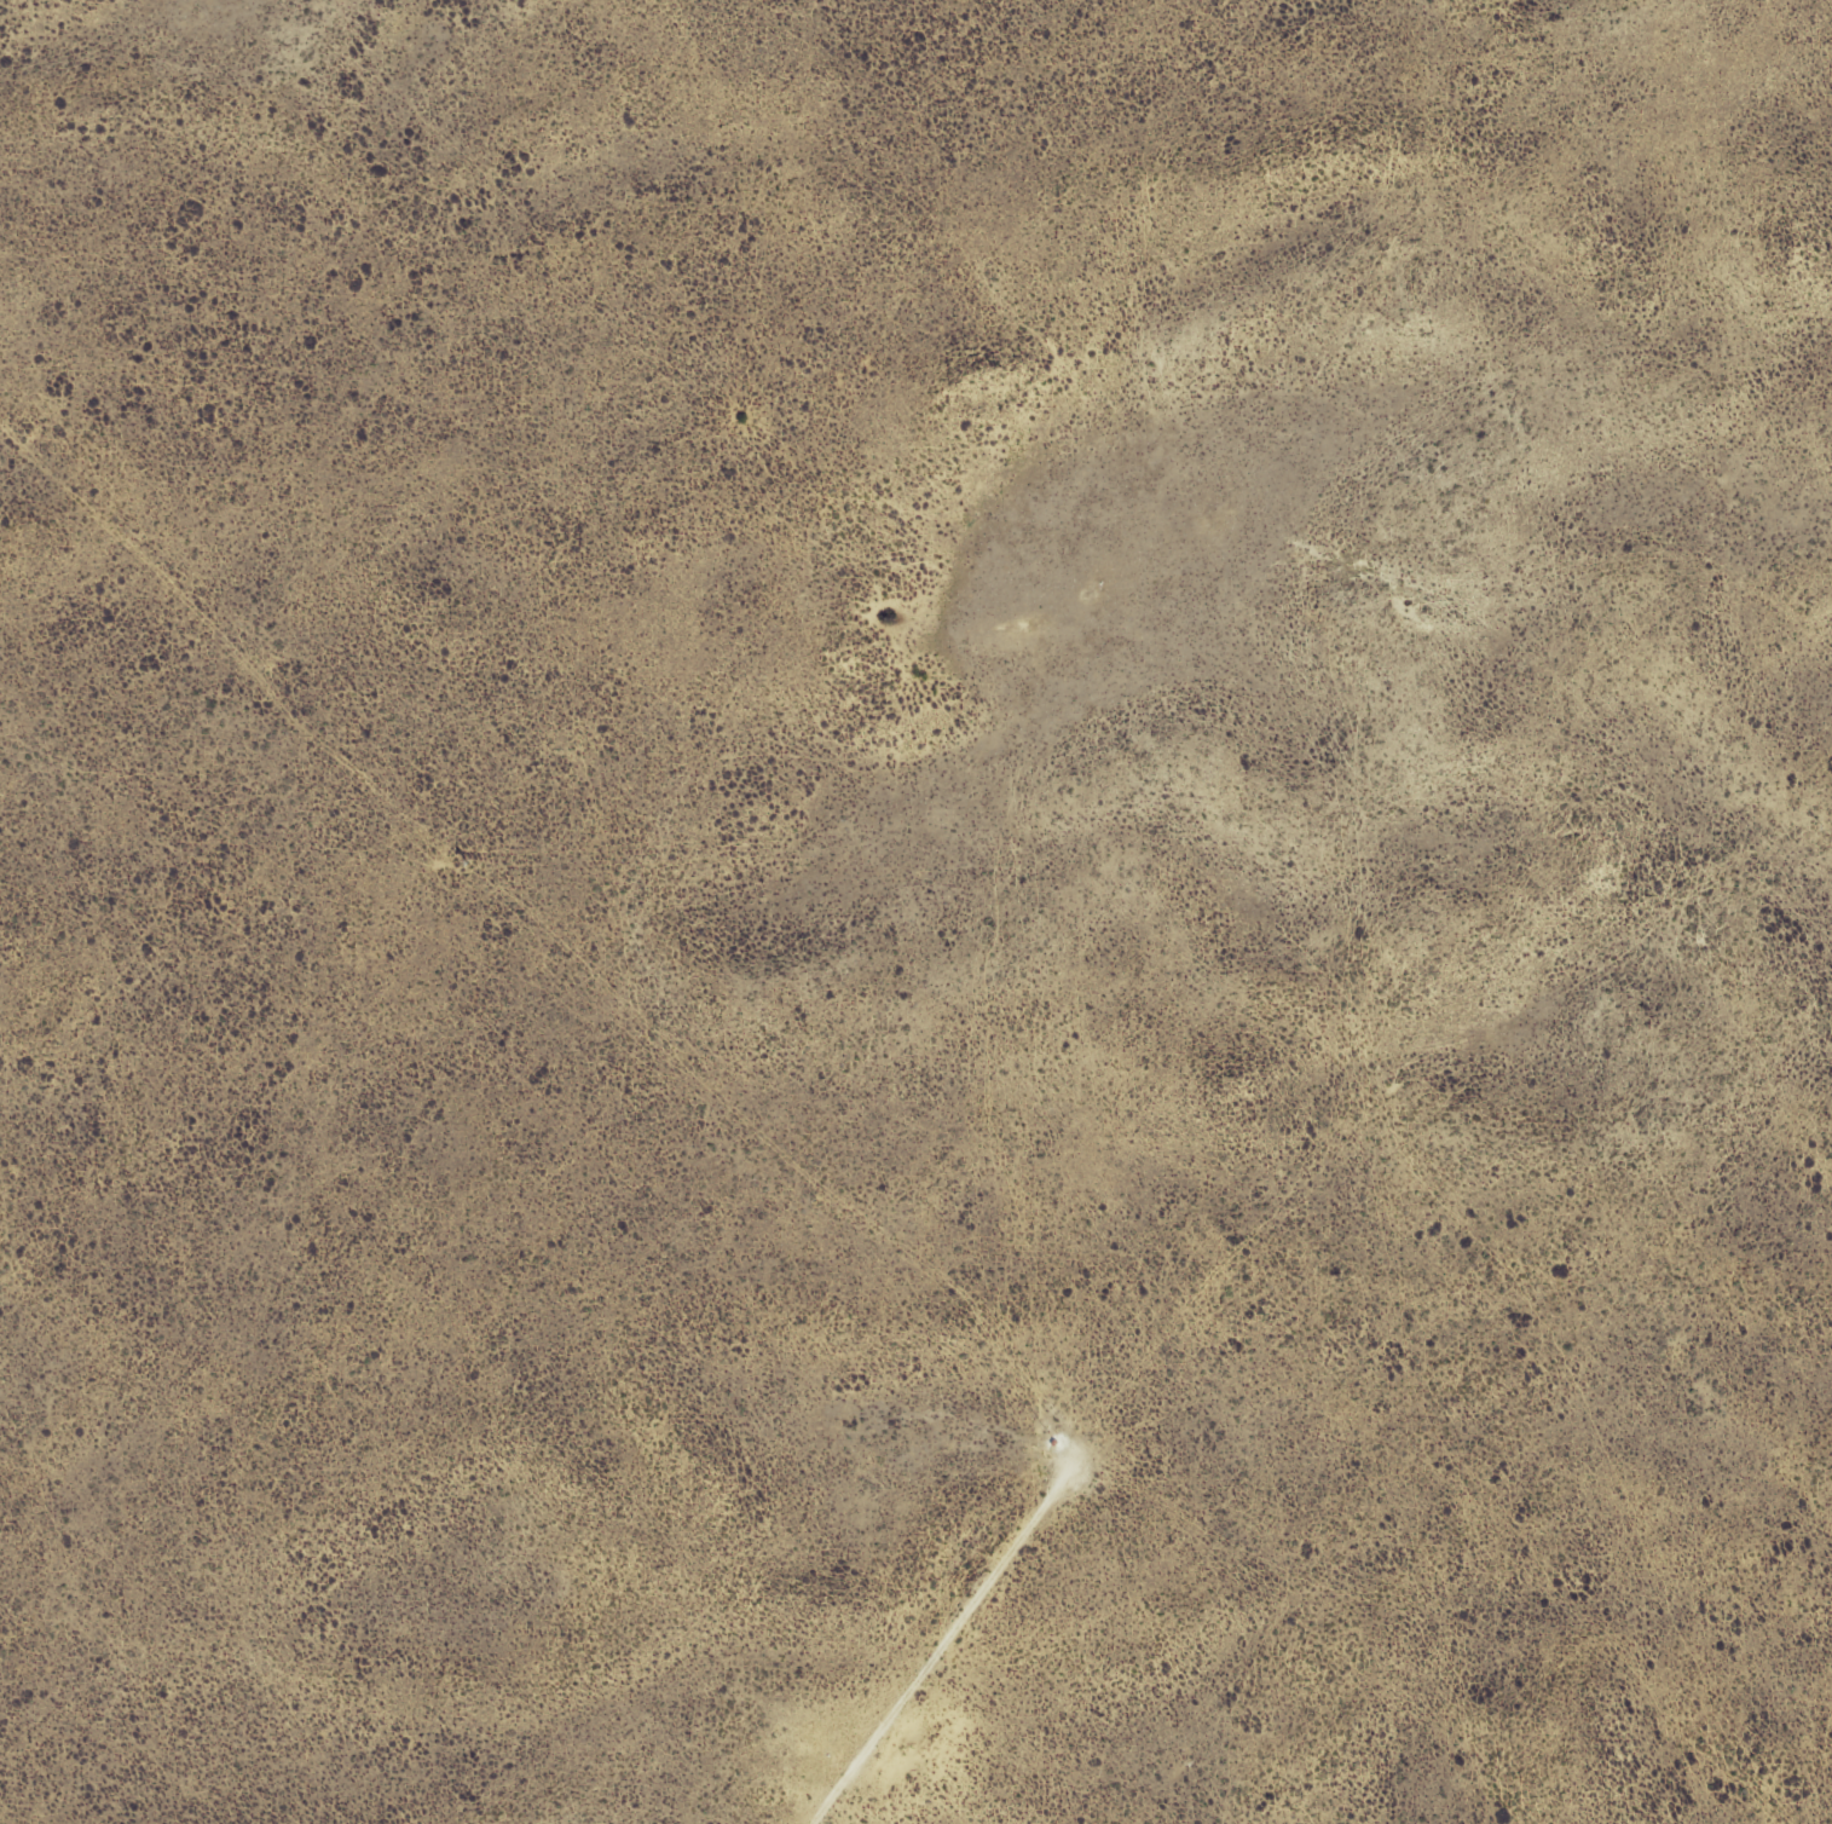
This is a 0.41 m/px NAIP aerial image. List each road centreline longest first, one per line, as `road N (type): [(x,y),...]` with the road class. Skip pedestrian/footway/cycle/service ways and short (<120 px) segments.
road 1 (residential): [(851,1823),(1069,1528)]

